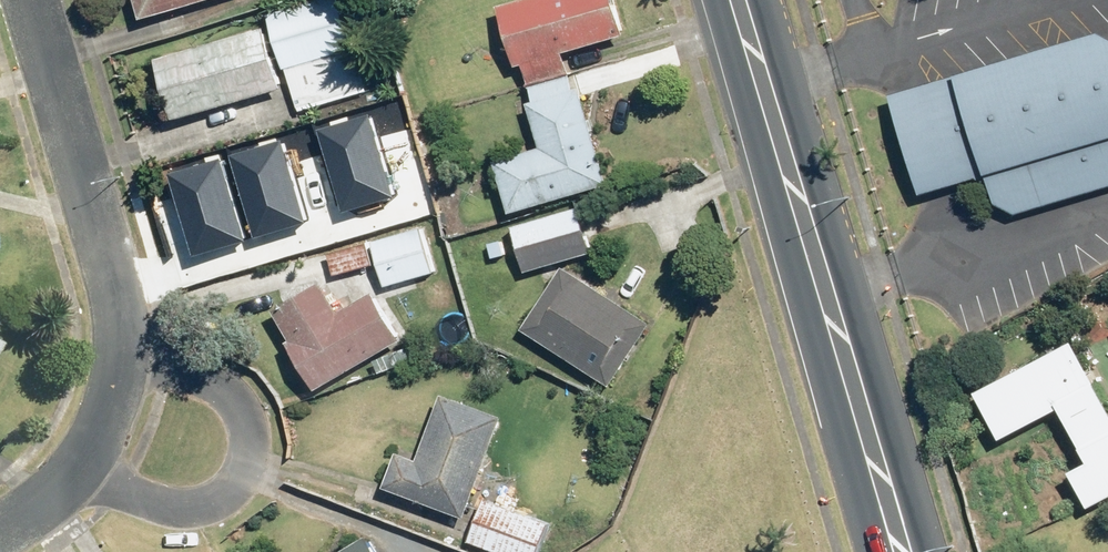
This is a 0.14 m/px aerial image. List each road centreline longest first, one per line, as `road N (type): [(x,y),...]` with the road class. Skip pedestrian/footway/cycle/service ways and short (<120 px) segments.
road 1 (secondary): [(909,551),(745,0)]
road 2 (residential): [(125,350),(236,404),(250,435),(245,468),(222,497),(185,505),(85,470)]
road 3 (residential): [(35,0),(104,239),(125,350)]
road 4 (residential): [(125,350),(108,427),(85,470)]

